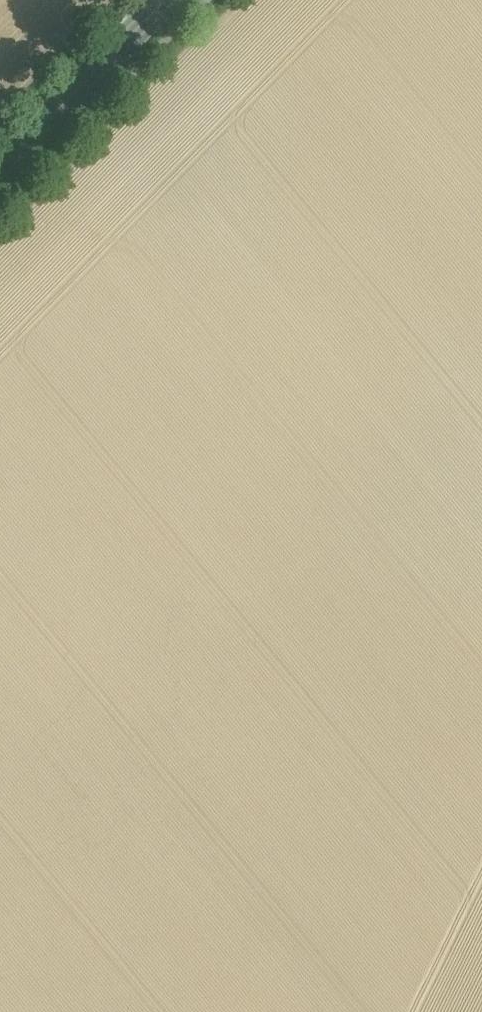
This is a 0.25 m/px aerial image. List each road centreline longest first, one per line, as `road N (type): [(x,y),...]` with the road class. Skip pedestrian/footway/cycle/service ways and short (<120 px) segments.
road 1 (primary): [(172,0),(0,176)]

